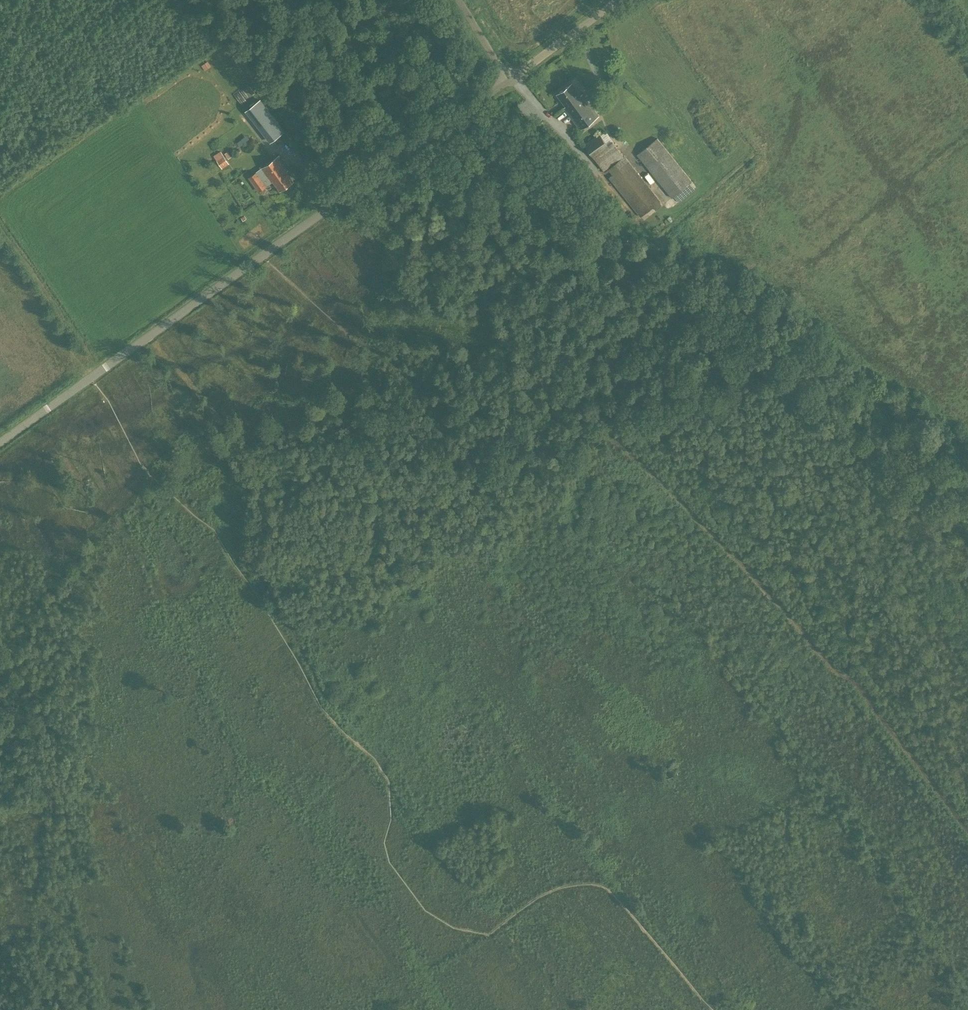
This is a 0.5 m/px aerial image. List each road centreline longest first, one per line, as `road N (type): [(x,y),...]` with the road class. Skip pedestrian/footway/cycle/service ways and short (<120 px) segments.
road 1 (unclassified): [(0,442),(507,81)]
road 2 (track): [(0,223),(98,372)]
road 3 (unclassified): [(507,81),(618,0)]

